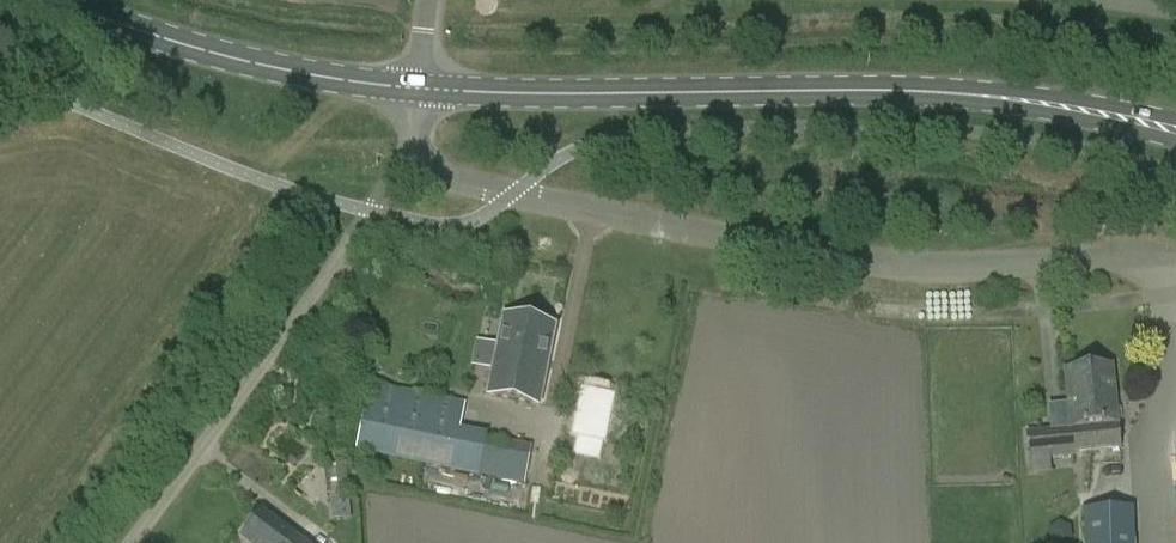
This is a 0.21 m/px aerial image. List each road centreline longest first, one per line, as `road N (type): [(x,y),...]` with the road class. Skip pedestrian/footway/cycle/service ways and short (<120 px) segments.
road 1 (unclassified): [(409,165),(486,188),(861,262),(958,268),(1127,258),(1175,274)]
road 2 (secondary): [(1175,132),(960,95),(418,89)]
road 3 (unclassified): [(127,542),(409,165)]
road 4 (secondary): [(418,89),(240,61),(54,0)]

